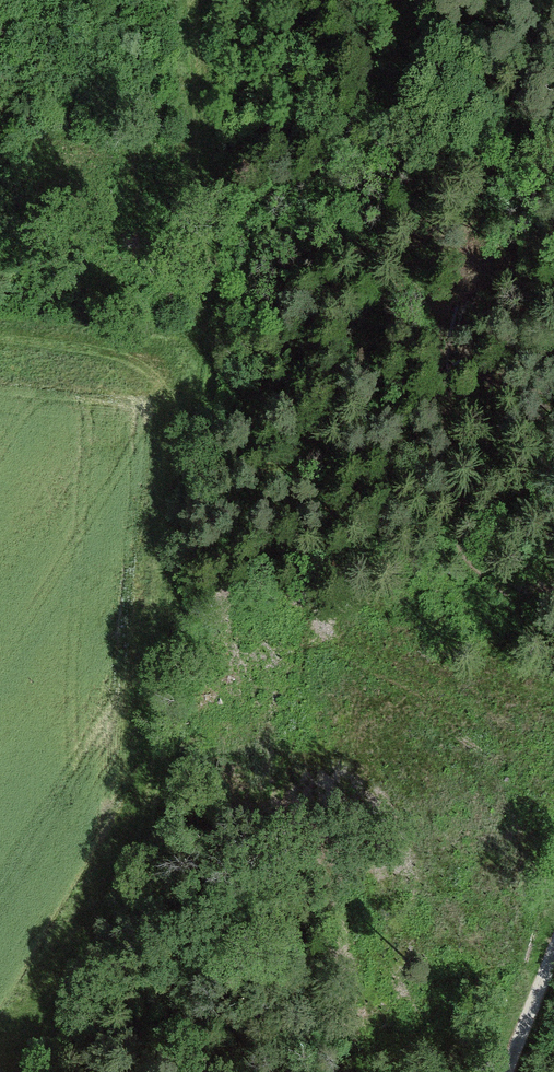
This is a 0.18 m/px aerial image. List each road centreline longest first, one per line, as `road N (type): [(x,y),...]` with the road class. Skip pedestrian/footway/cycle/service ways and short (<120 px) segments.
road 1 (track): [(195,0),(209,125),(209,365),(149,844),(129,908),(42,1071)]
road 2 (track): [(0,342),(209,365)]
road 3 (track): [(506,1071),(553,951)]

